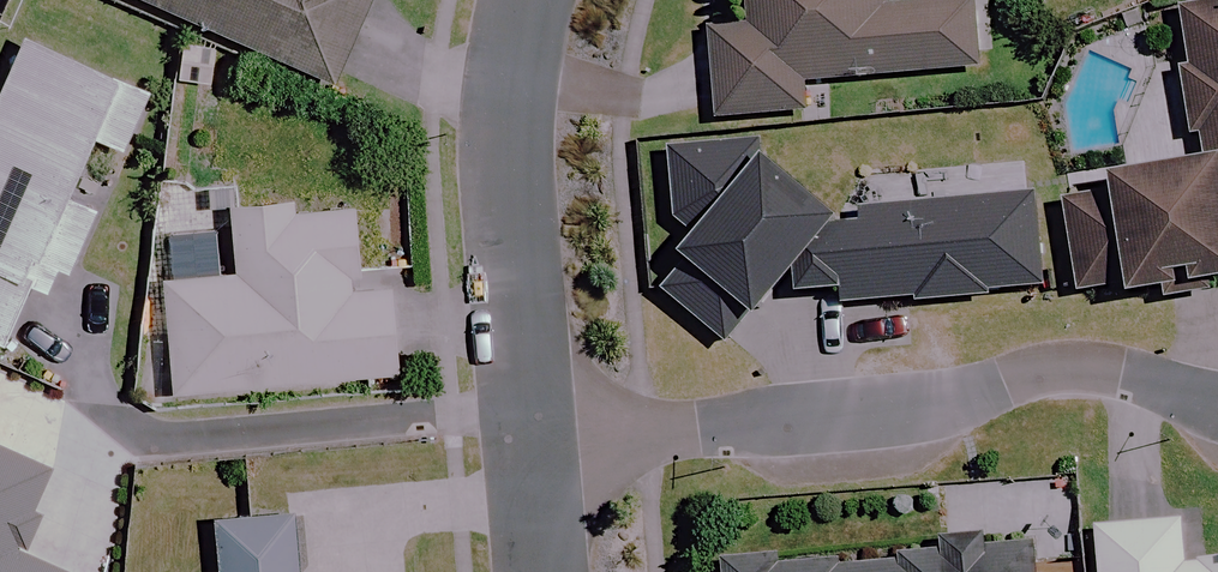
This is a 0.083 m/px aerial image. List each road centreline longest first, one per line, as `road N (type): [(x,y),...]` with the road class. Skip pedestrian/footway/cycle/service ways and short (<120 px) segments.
road 1 (residential): [(539,443),(930,411),(1071,372),(1131,380),(1217,410)]
road 2 (residential): [(539,443),(517,115),(528,0)]
road 3 (residential): [(550,571),(539,443)]

